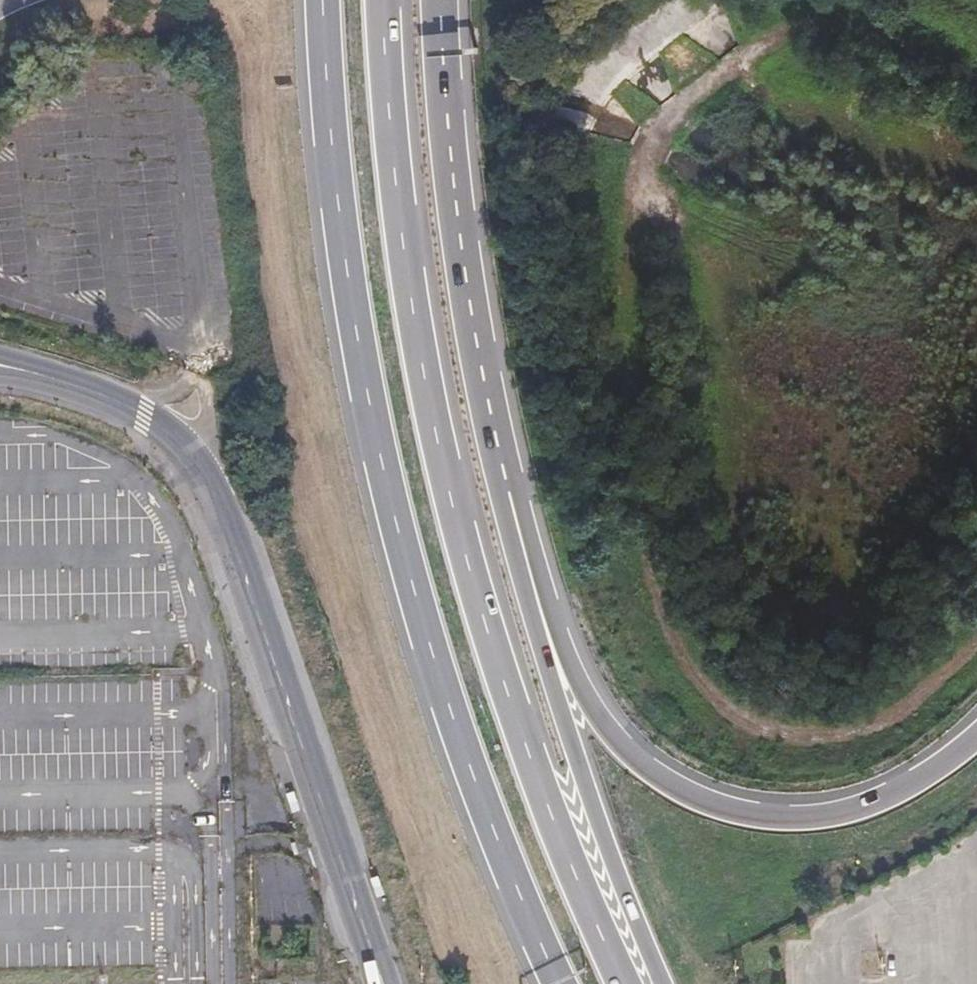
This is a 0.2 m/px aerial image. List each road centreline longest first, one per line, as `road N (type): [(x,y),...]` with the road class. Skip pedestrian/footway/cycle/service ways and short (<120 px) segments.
road 1 (trunk): [(623,983),(526,754),(447,482),(402,239),(381,0)]
road 2 (trunk): [(322,0),(333,171),(381,458),(431,650),(557,983)]
road 3 (track): [(976,644),(876,724),(767,731),(685,673),(622,478),(625,350),(637,160),(702,94)]
road 4 (tertiary): [(0,347),(54,358),(104,382),(198,460),(237,551),(382,983)]
road 5 (trunk): [(976,738),(900,791),(834,814),(755,815),(685,793),(626,750),(584,694),(507,489)]
road 6 (trunk): [(663,983),(551,685),(507,489)]
road 7 (trunk): [(507,489),(466,286),(441,0)]
road 8 (track): [(806,16),(976,86)]
road 9 (track): [(702,94),(806,16)]

